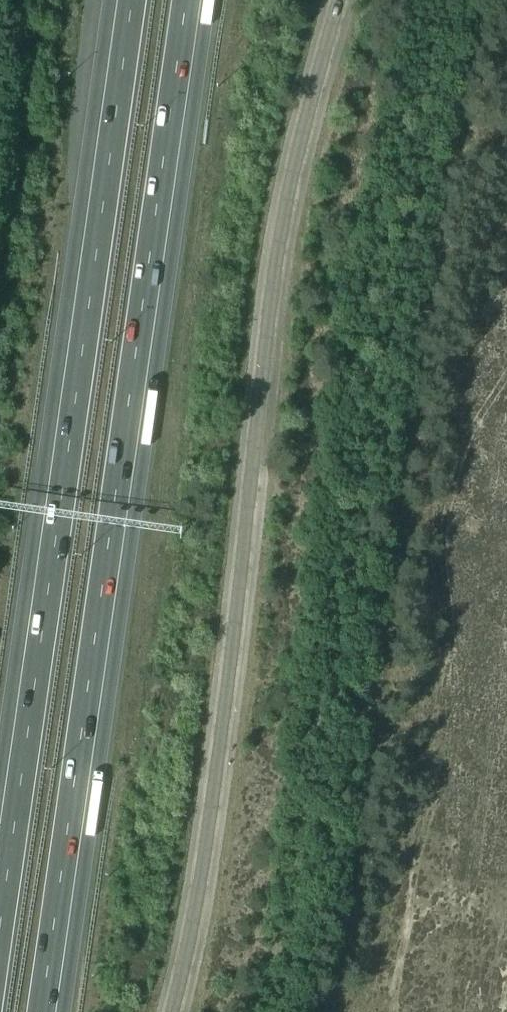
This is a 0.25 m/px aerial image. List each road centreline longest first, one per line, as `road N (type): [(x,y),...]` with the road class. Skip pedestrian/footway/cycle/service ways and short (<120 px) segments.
road 1 (unclassified): [(172,1011),(215,775),(279,244),(338,0)]
road 2 (motorway): [(43,1011),(191,0)]
road 3 (motorway): [(127,0),(0,903)]
road 4 (track): [(393,1011),(443,754),(456,635),(452,526),(483,411),(506,373)]

